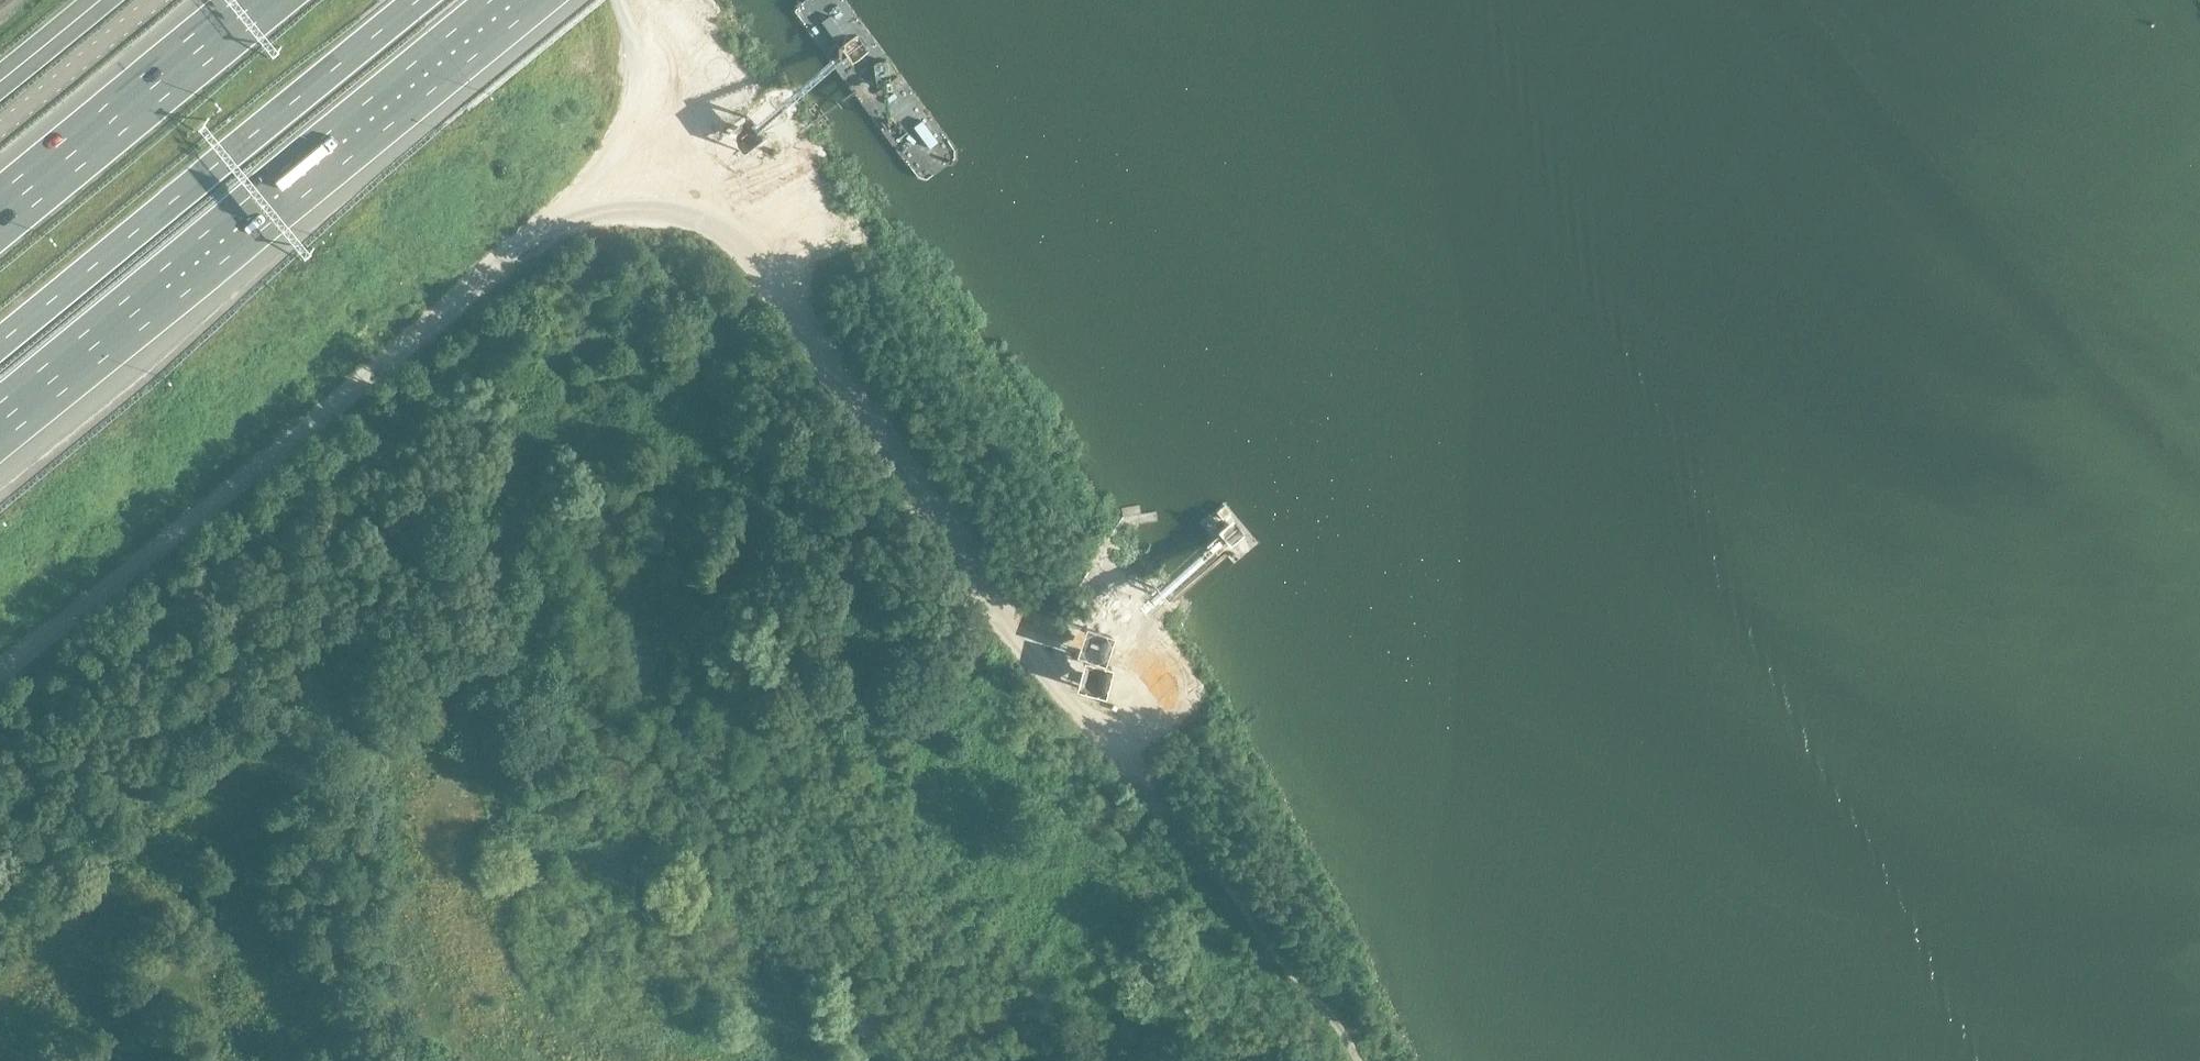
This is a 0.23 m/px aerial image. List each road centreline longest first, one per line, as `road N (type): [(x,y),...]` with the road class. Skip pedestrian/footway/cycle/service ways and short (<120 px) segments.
road 1 (motorway): [(0,421),(517,0)]
road 2 (motorway): [(418,0),(0,339)]
road 3 (track): [(1086,710),(1358,1060)]
road 4 (motorway): [(261,0),(0,212)]
road 5 (unclassified): [(0,130),(159,0)]
road 6 (track): [(632,102),(713,213)]

